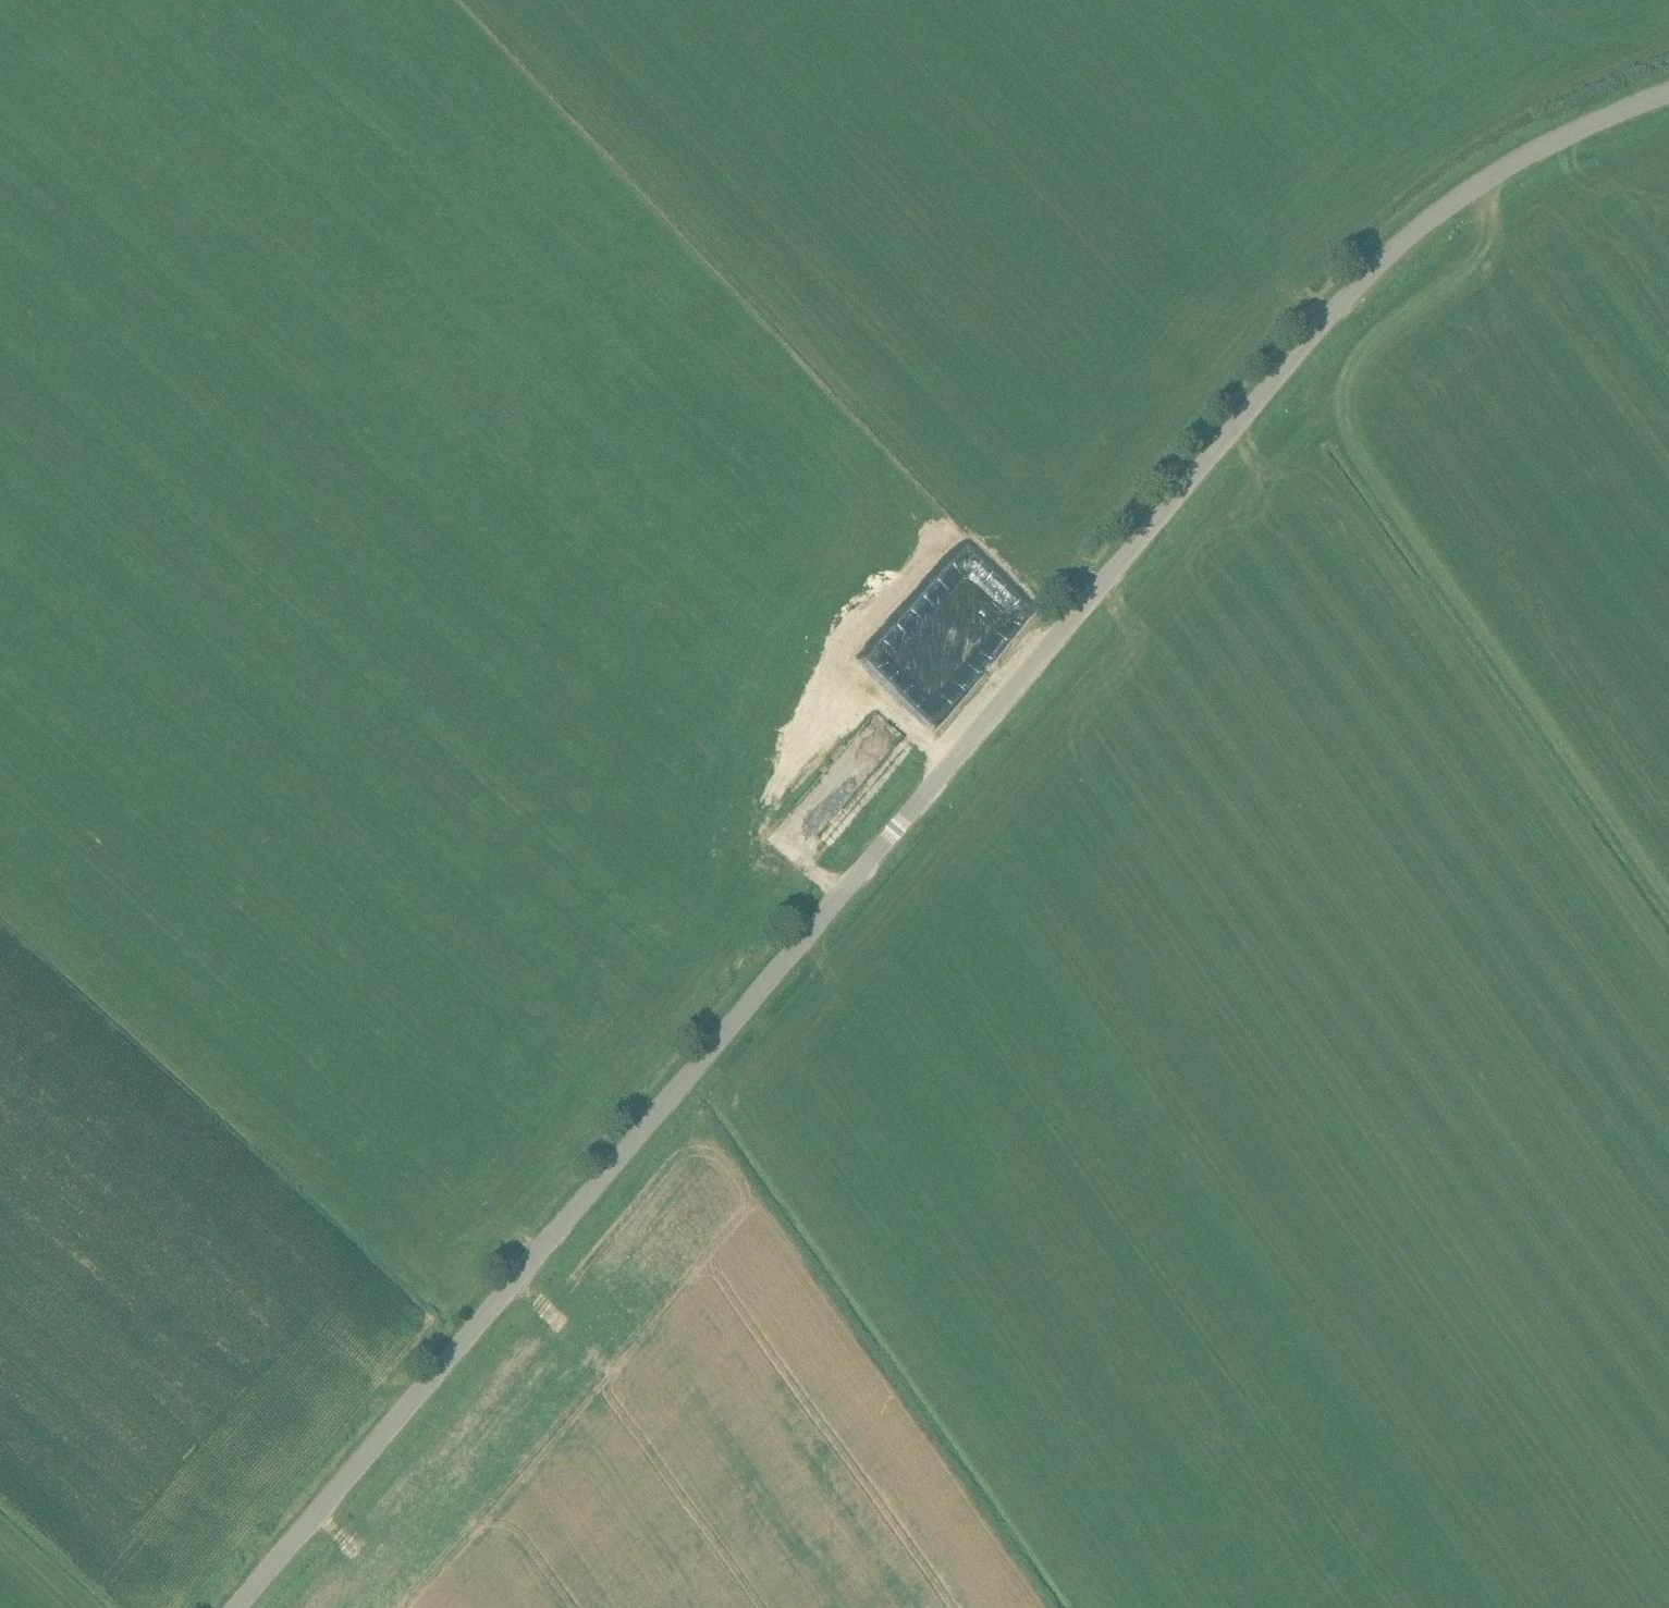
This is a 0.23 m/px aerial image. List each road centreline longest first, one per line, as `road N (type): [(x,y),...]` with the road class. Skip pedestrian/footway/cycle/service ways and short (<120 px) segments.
road 1 (tertiary): [(229,1607),(1049,642),(1420,226),(1481,168),(1535,134),(1668,95)]

